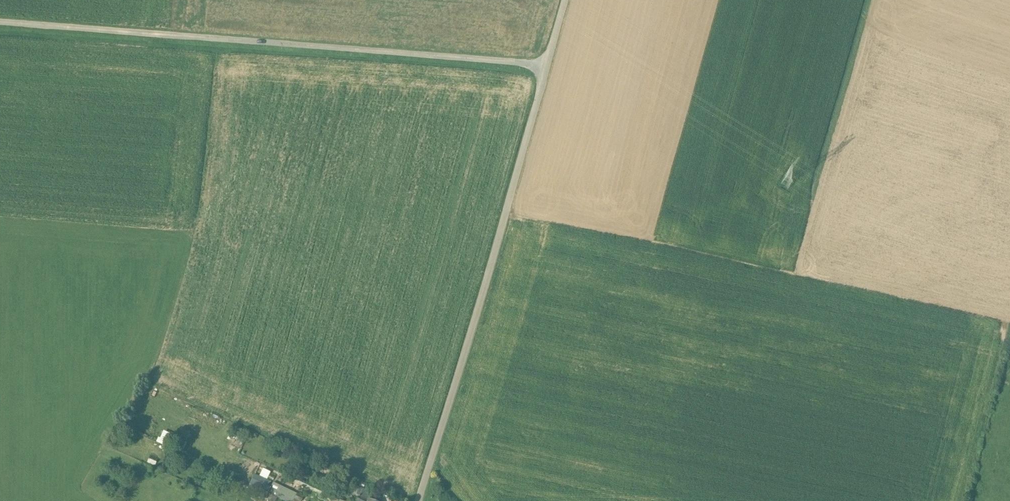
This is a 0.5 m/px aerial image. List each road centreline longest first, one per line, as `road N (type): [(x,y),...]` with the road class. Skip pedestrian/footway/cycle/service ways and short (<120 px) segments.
road 1 (unclassified): [(0,21),(550,65)]
road 2 (unclassified): [(550,65),(420,500)]

